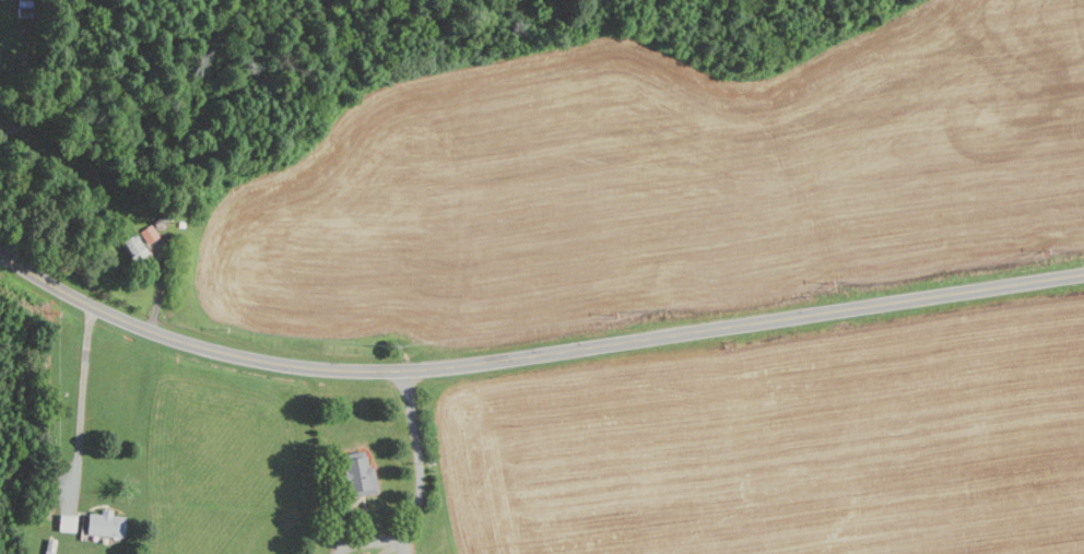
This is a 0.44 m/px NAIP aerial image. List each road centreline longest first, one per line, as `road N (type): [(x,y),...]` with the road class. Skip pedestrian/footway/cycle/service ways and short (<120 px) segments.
road 1 (residential): [(1083,275),(467,365),(372,372),(286,366),(161,335),(0,255)]

